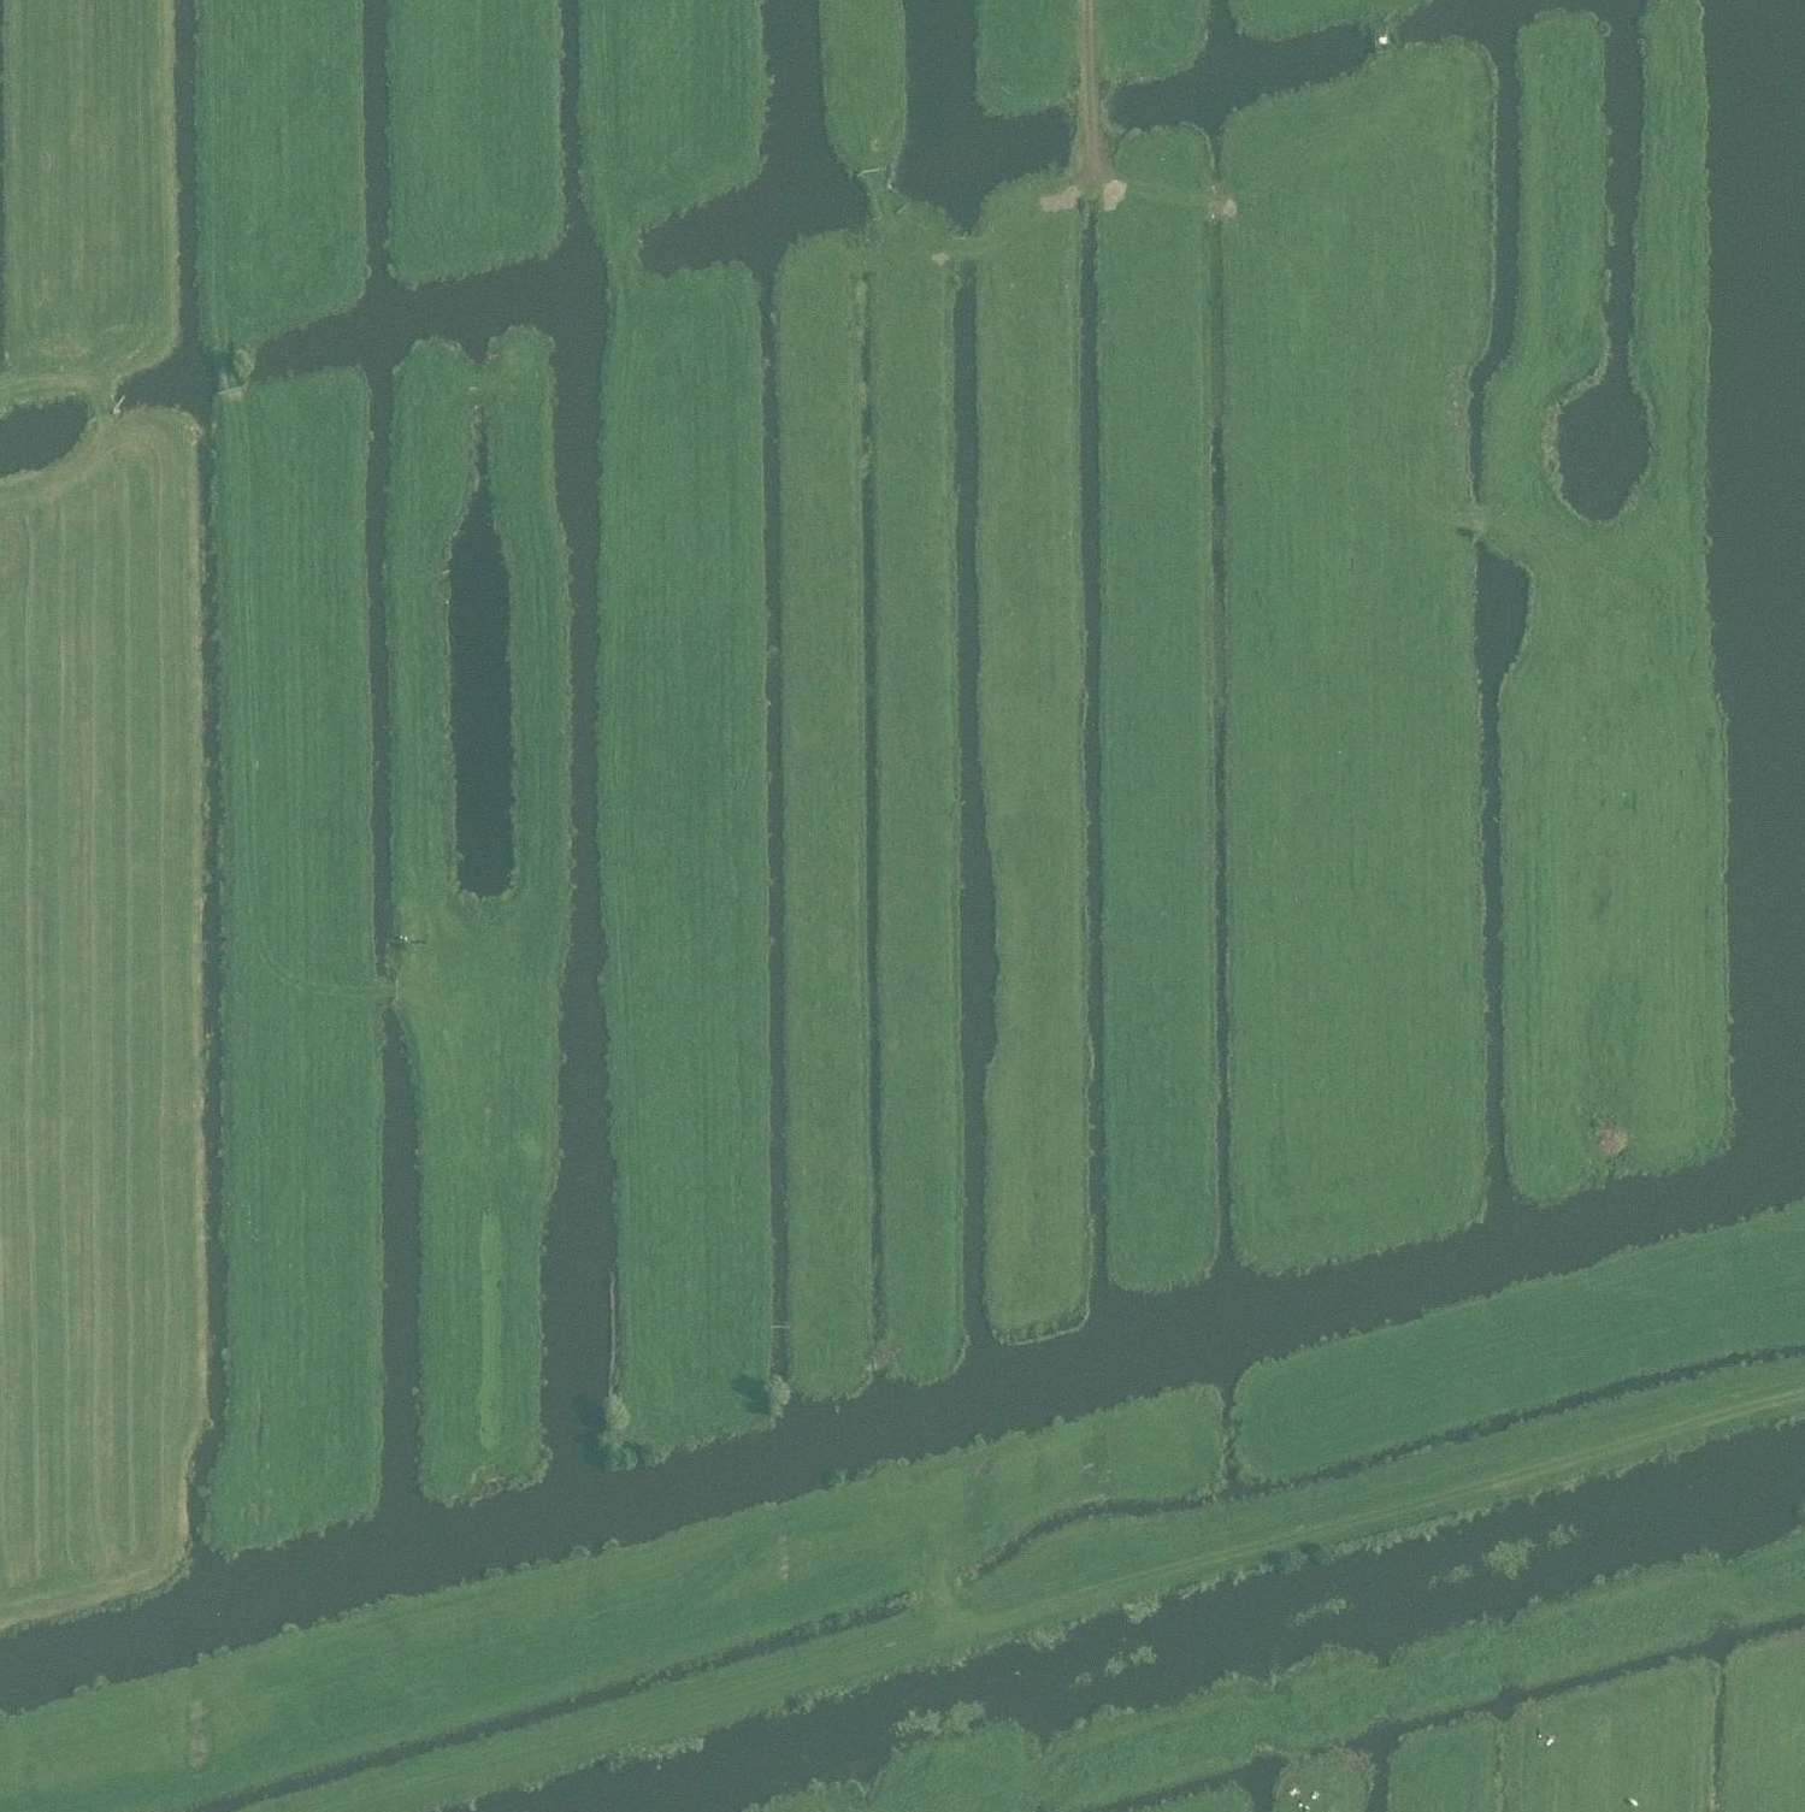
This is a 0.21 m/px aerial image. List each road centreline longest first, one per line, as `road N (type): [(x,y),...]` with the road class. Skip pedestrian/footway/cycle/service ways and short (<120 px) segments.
road 1 (track): [(323,1811),(1077,1592),(1804,1404)]
road 2 (track): [(0,401),(87,365),(111,425)]

